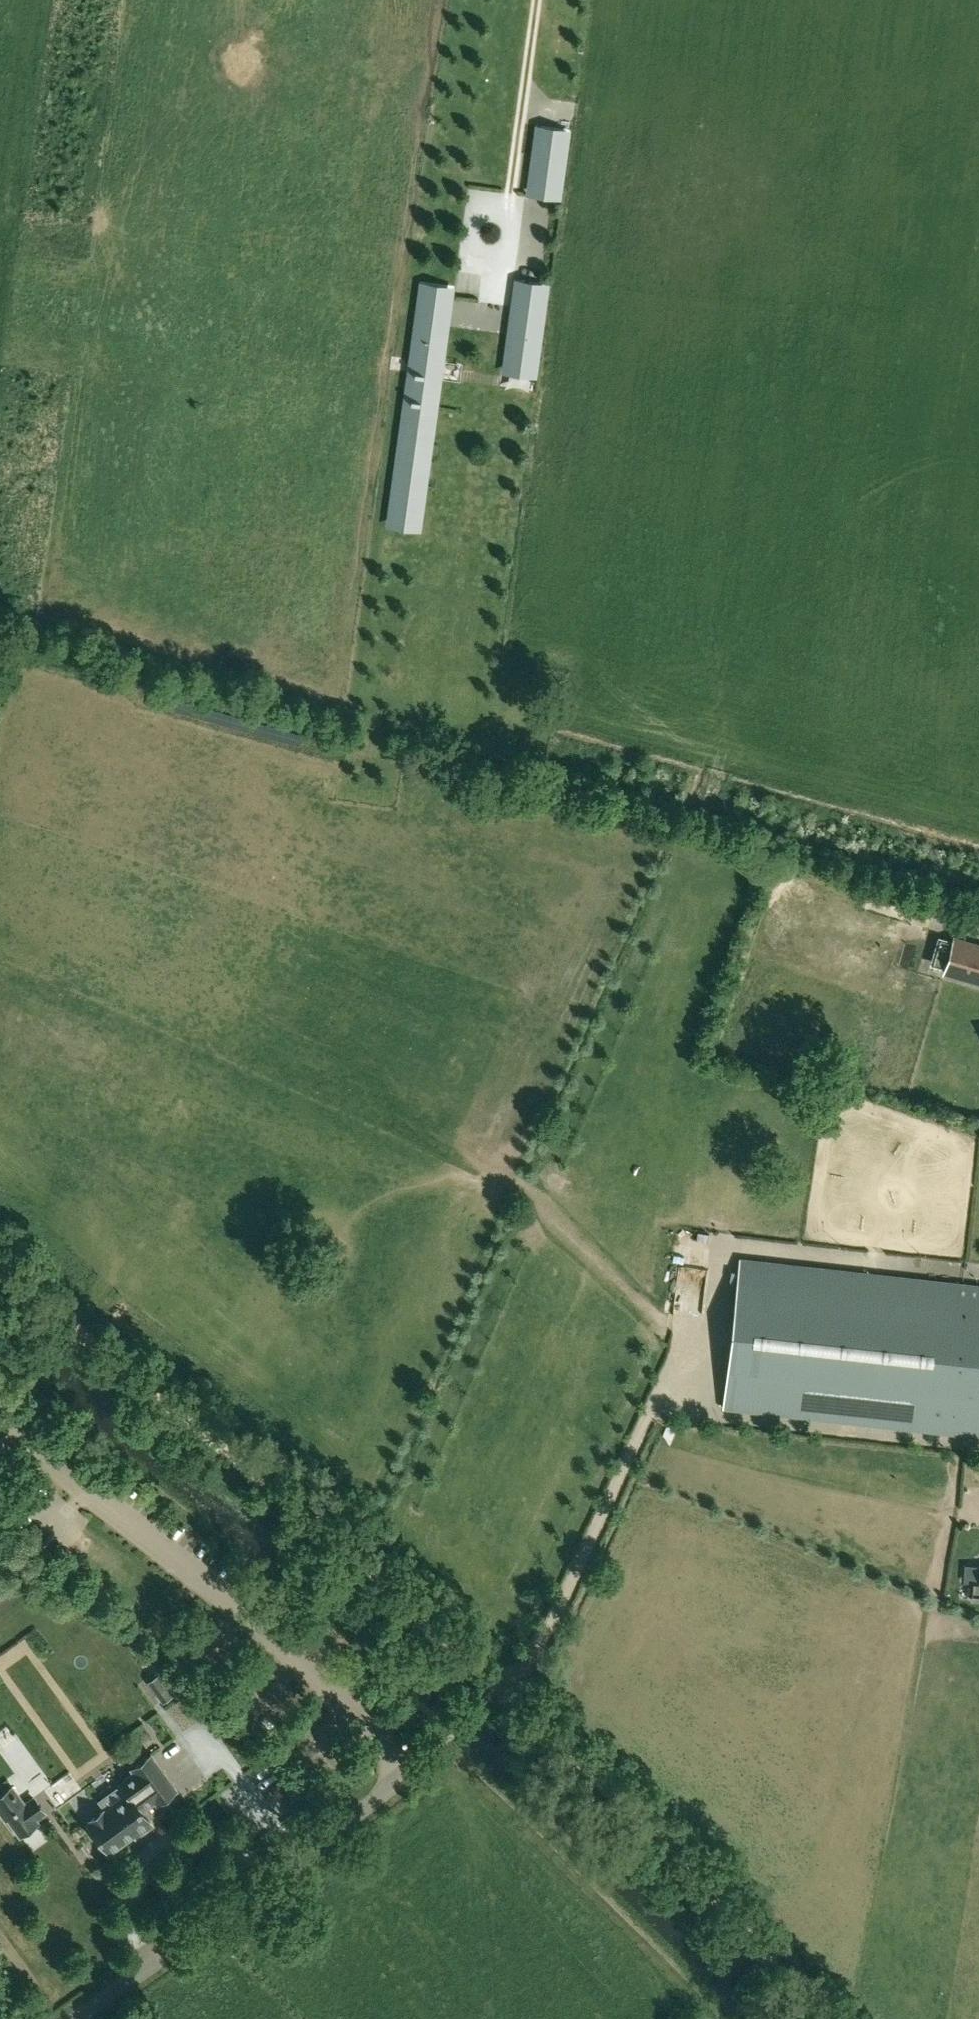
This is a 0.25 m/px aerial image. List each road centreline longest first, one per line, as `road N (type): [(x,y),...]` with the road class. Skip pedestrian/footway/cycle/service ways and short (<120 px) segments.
road 1 (track): [(0,1264),(316,1523),(497,1686)]
road 2 (track): [(497,1686),(701,1884),(821,2018)]
road 3 (unclassified): [(78,2018),(447,1740)]

